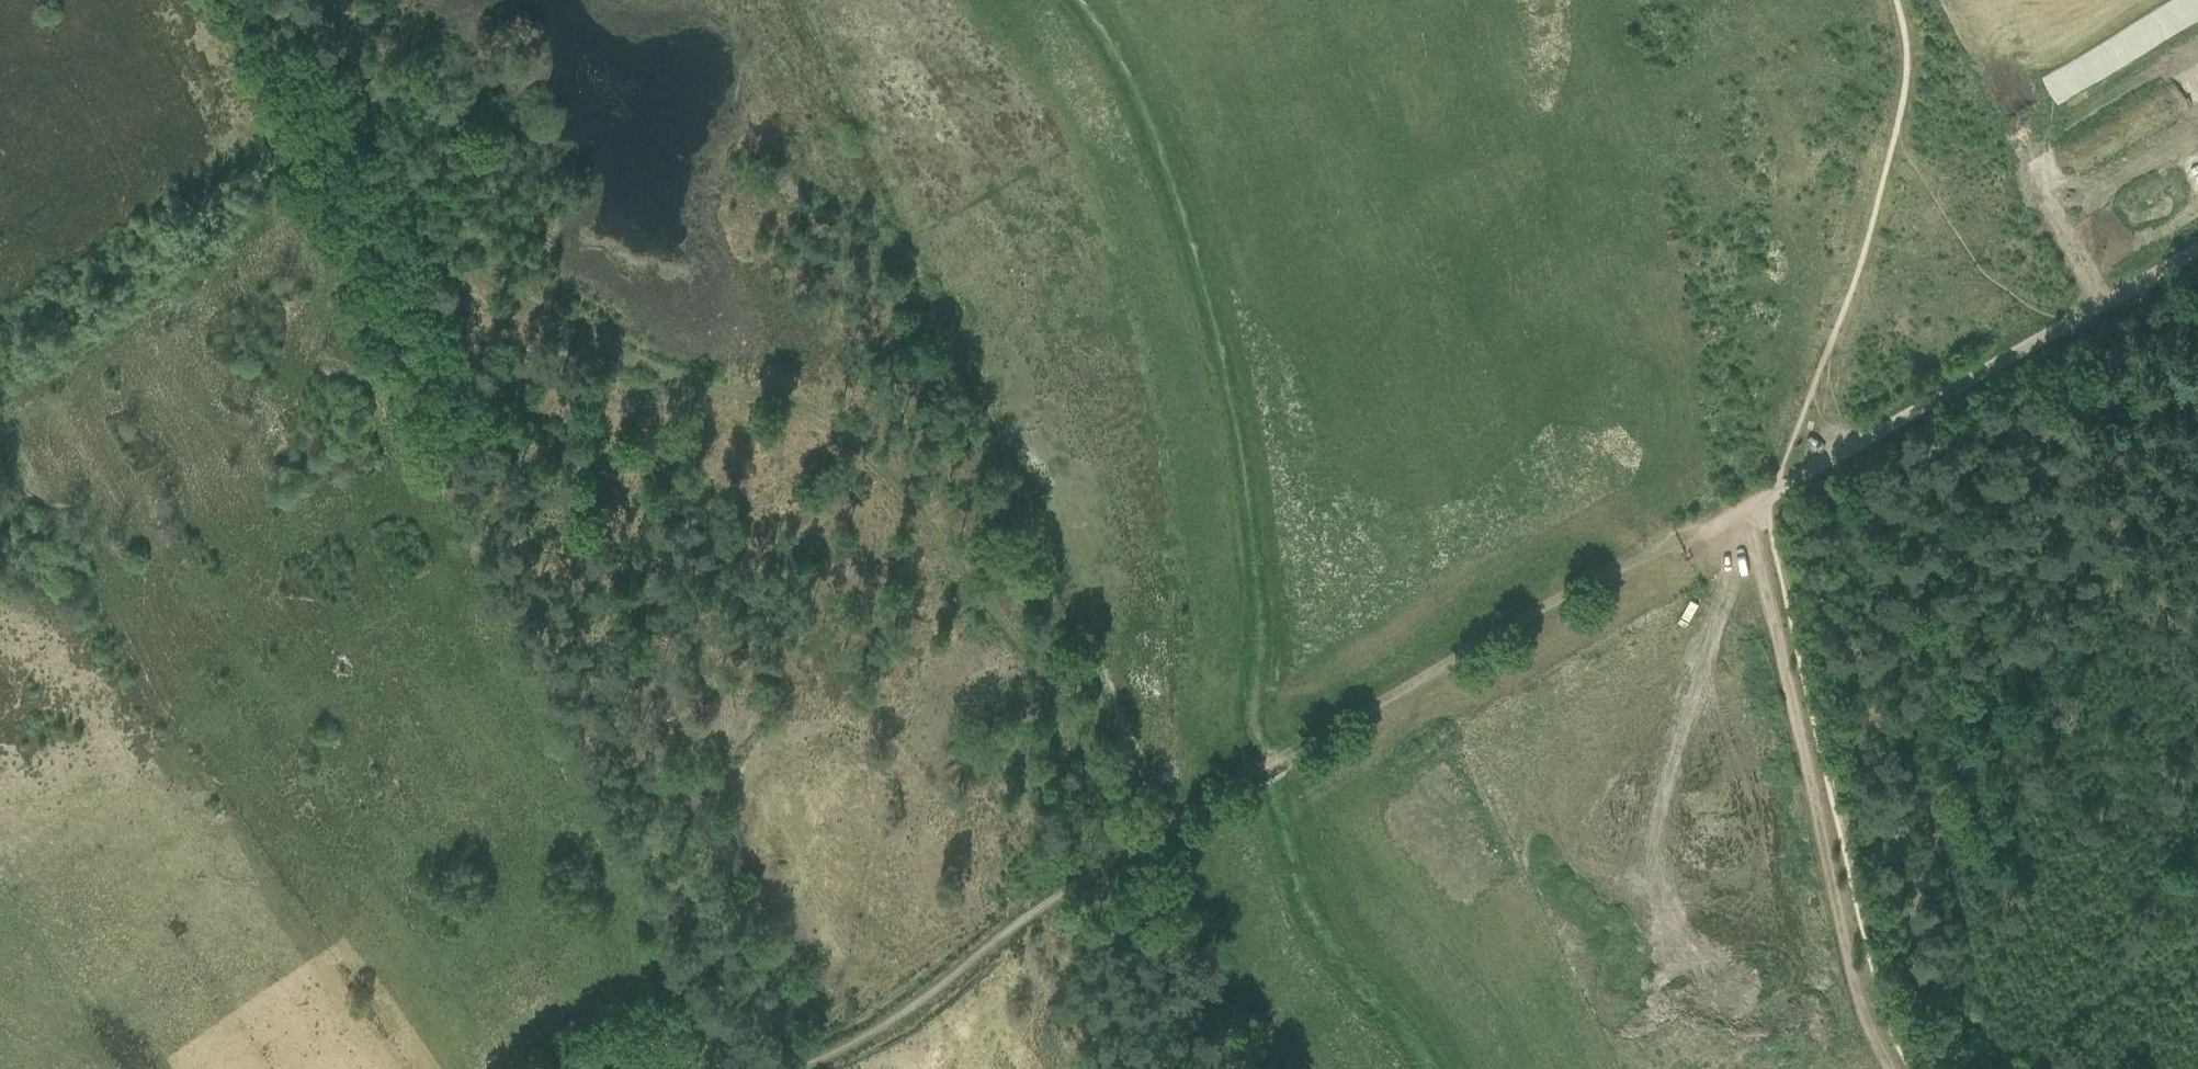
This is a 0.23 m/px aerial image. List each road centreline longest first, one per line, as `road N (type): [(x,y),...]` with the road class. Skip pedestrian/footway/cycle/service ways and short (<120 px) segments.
road 1 (track): [(1755,502),(1621,564),(1157,828)]
road 2 (track): [(1755,502),(1800,757),(1861,1008),(1897,1068)]
road 3 (unclassified): [(1755,502),(2197,246)]

